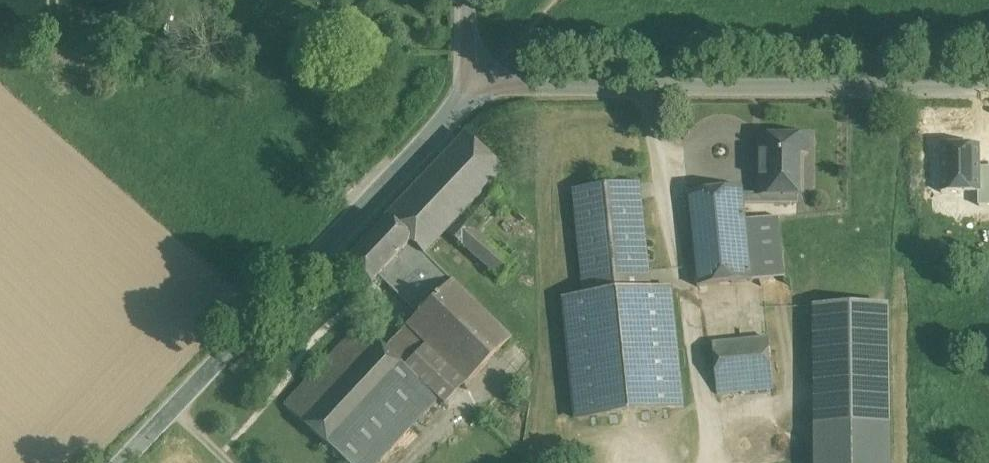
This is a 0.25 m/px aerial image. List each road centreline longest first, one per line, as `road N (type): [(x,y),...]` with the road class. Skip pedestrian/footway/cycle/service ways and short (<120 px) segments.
road 1 (tertiary): [(472,86),(988,87)]
road 2 (tertiary): [(123,462),(472,86)]

